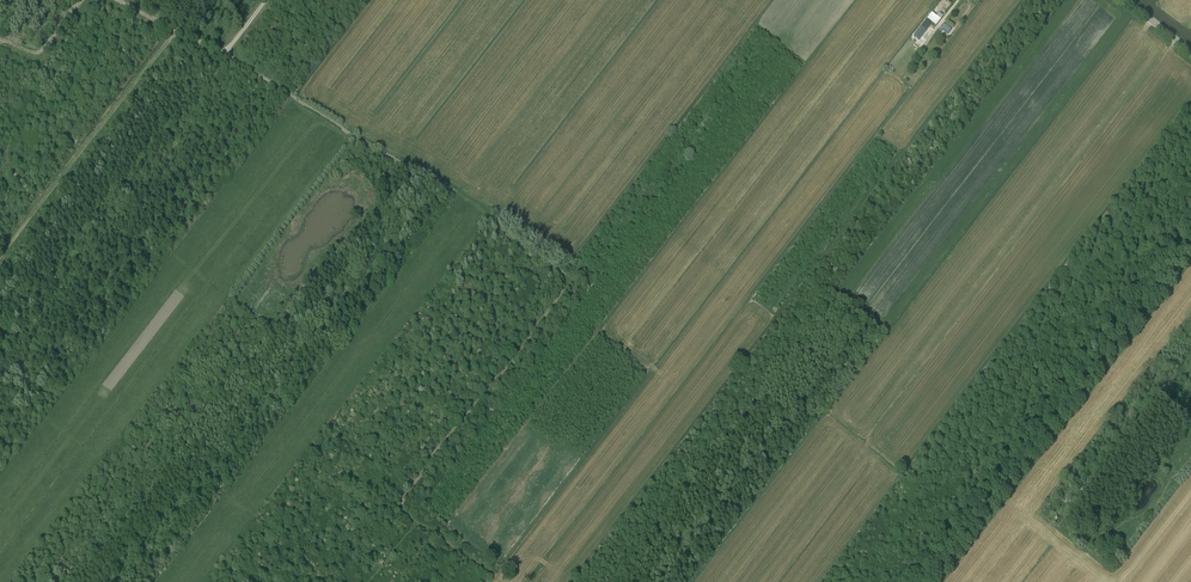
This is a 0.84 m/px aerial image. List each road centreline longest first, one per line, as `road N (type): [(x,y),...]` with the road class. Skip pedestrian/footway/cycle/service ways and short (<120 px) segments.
road 1 (track): [(923,581),(1190,237)]

